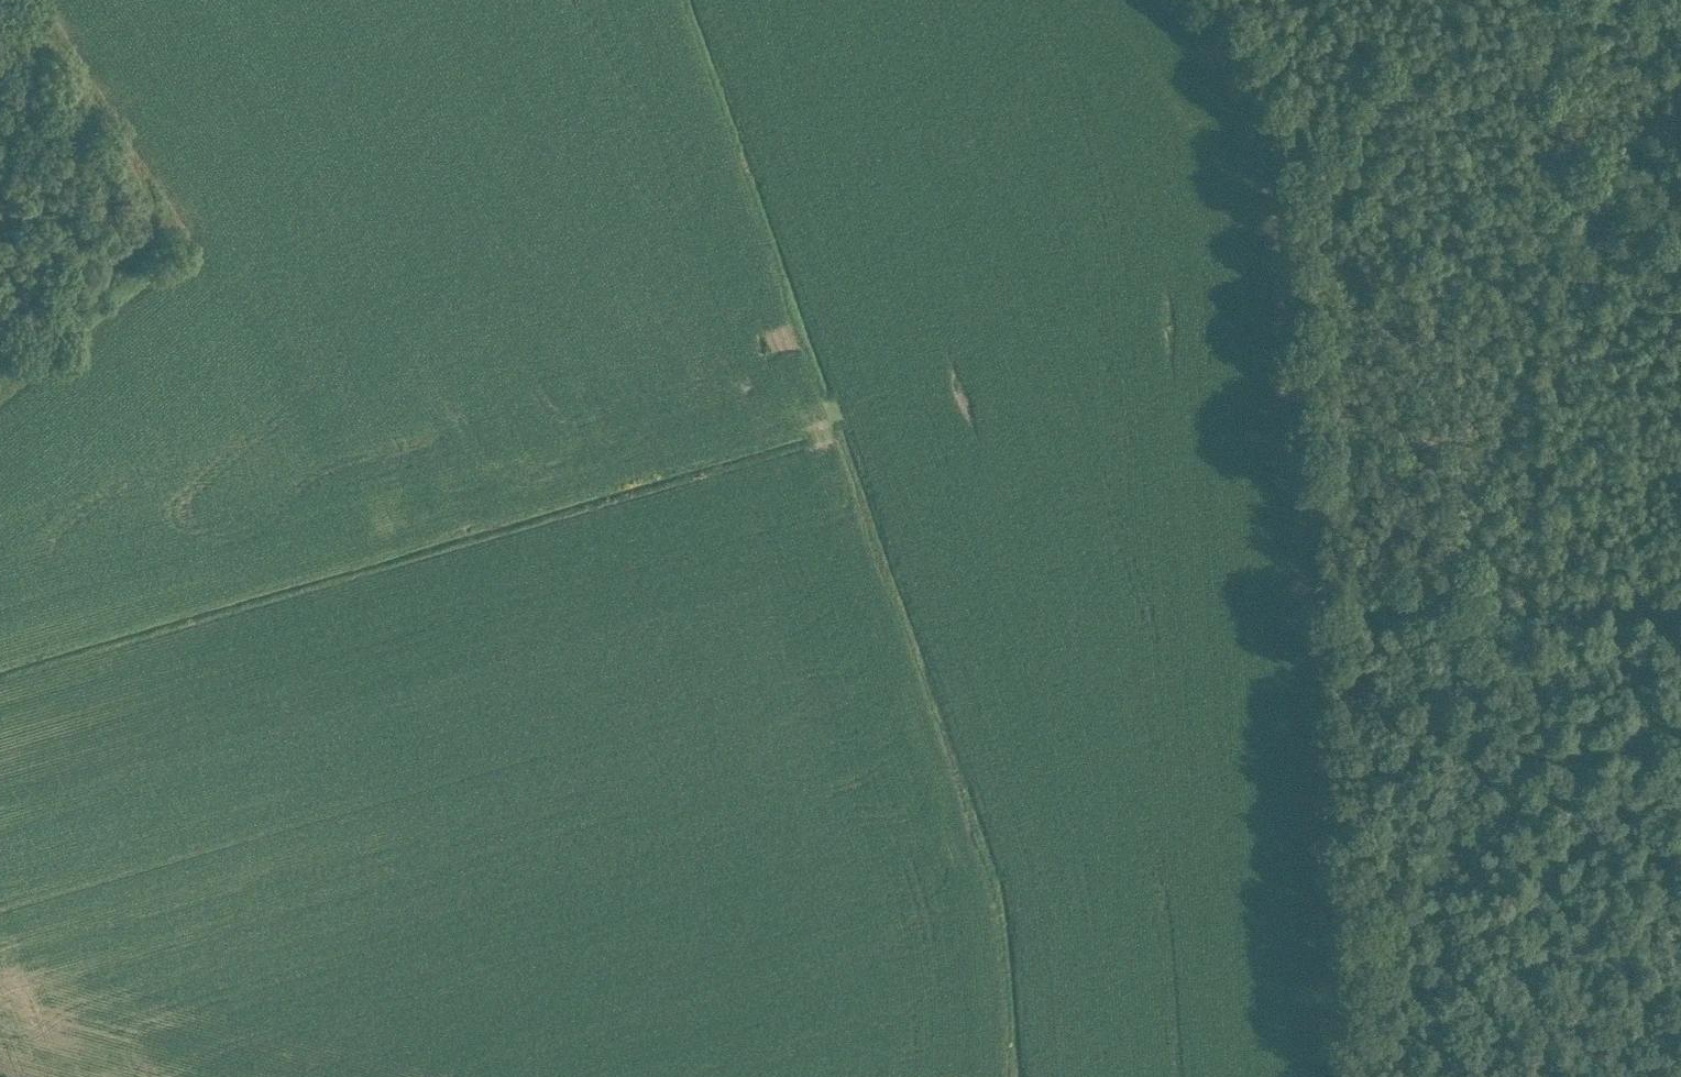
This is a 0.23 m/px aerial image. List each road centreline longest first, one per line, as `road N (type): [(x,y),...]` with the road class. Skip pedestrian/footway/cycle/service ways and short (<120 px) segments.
road 1 (track): [(1659,1076),(1680,868)]

